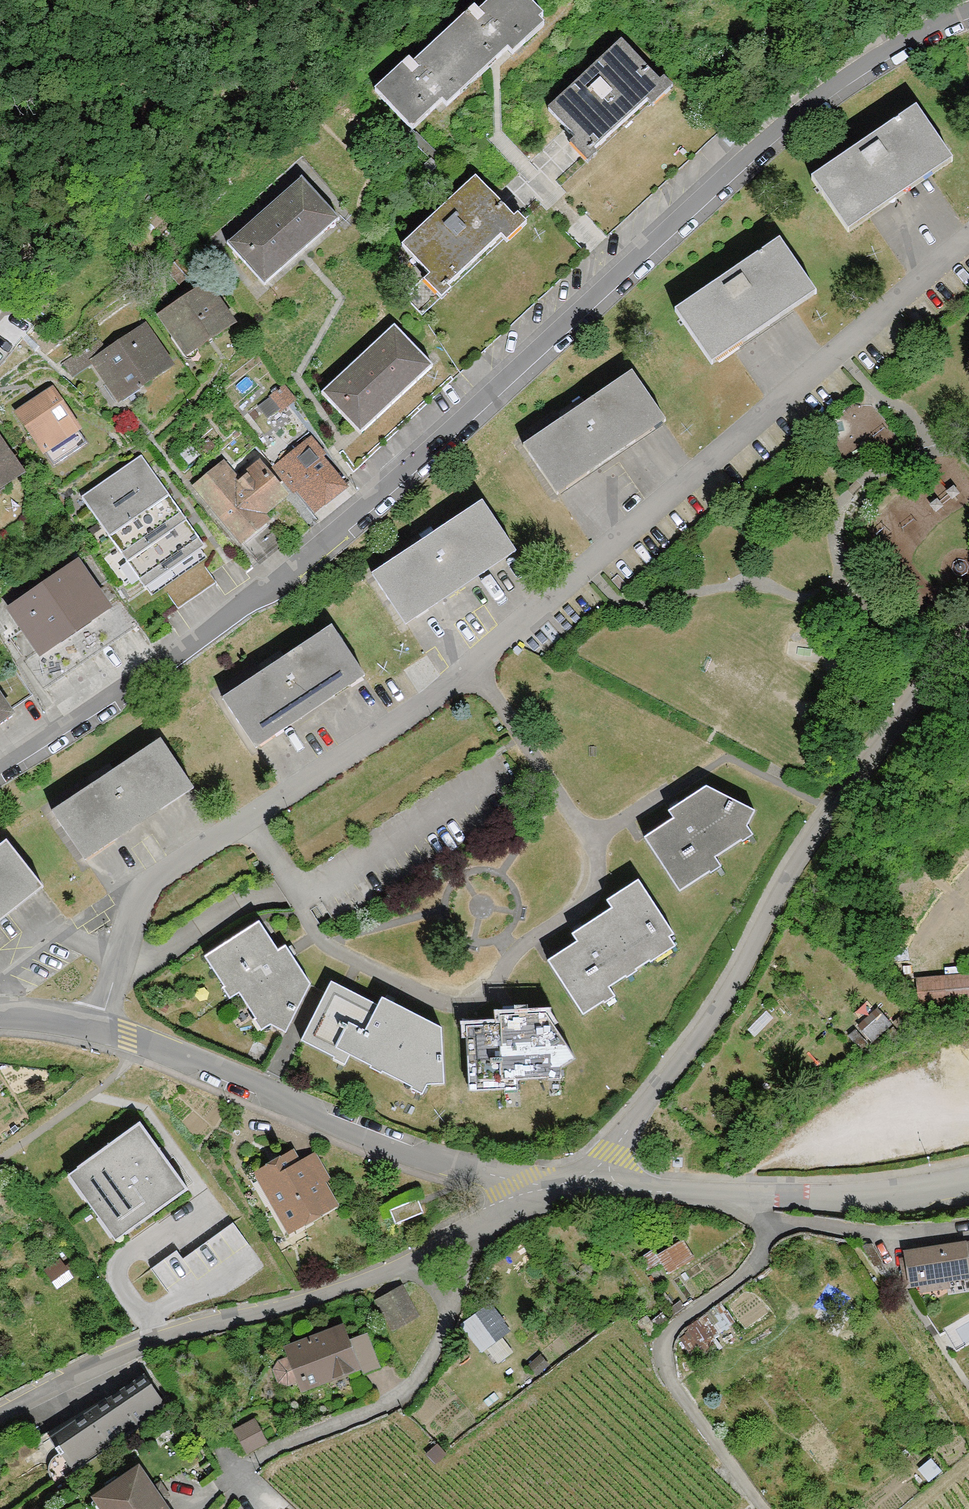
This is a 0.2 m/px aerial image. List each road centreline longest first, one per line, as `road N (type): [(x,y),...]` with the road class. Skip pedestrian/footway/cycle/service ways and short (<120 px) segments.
road 1 (residential): [(0,777),(286,577),(762,145),(853,76),(968,14)]
road 2 (residential): [(99,1028),(137,909),(166,872),(473,673),(968,247)]
road 3 (residential): [(555,1191),(610,1151),(708,1023),(798,864),(968,640)]
road 4 (residential): [(487,1226),(322,1297),(154,1344),(0,1418)]
road 5 (residential): [(555,1191),(362,1134),(99,1028)]
road 6 (residential): [(487,1226),(443,1333),(413,1384),(385,1406),(231,1478)]
road 7 (residential): [(760,1220),(760,1259),(678,1322),(664,1363),(766,1508)]
road 8 (residential): [(968,1181),(910,1193),(743,1195)]
road 9 (residential): [(743,1195),(555,1191)]

